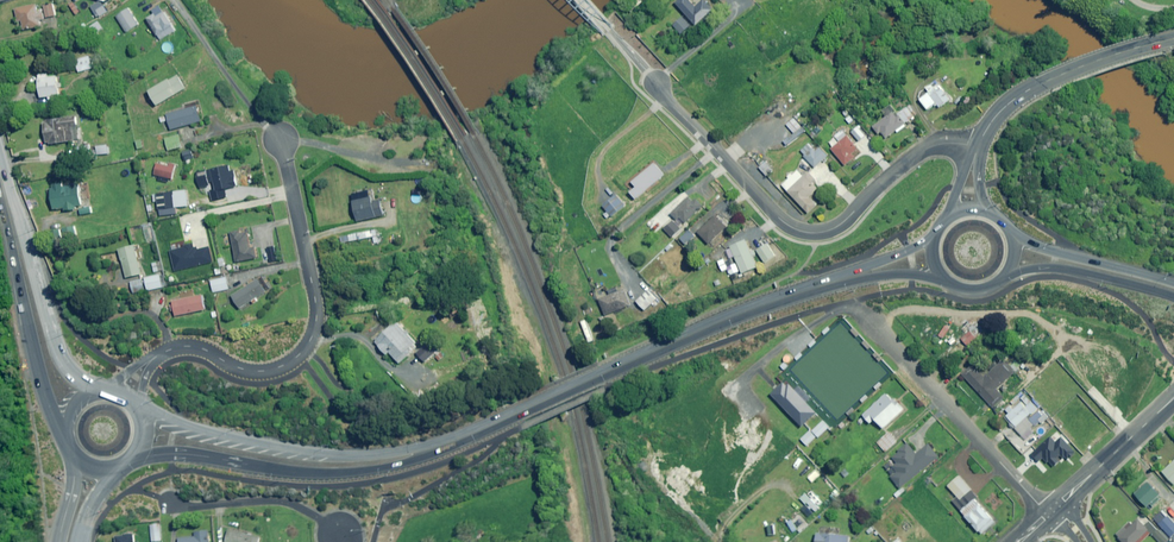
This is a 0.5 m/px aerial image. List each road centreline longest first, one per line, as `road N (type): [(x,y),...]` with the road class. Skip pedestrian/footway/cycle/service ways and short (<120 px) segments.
road 1 (secondary): [(428,450),(757,308),(855,276)]
road 2 (residential): [(128,395),(148,365),(178,347),(263,371),(308,345),(315,301),(281,143)]
road 3 (residential): [(977,148),(936,145),(835,230),(798,230),(774,216),(657,85)]
road 4 (secondary): [(428,450),(348,473),(142,454)]
road 5 (secondary): [(144,412),(258,444),(343,455),(428,450)]
road 6 (residential): [(1052,512),(863,313)]
road 7 (secondary): [(69,435),(38,366),(11,206)]
road 8 (unclassified): [(977,148),(999,113),(1032,89),(1173,39)]
road 9 (secondary): [(11,206),(64,363),(101,391)]
road 10 (secondary): [(1173,296),(1060,268),(1006,275)]
road 11 (secondary): [(1011,231),(1046,249),(1173,283)]
road 12 (residential): [(1052,512),(1173,397)]
road 13 (track): [(281,143),(369,162),(439,166)]

